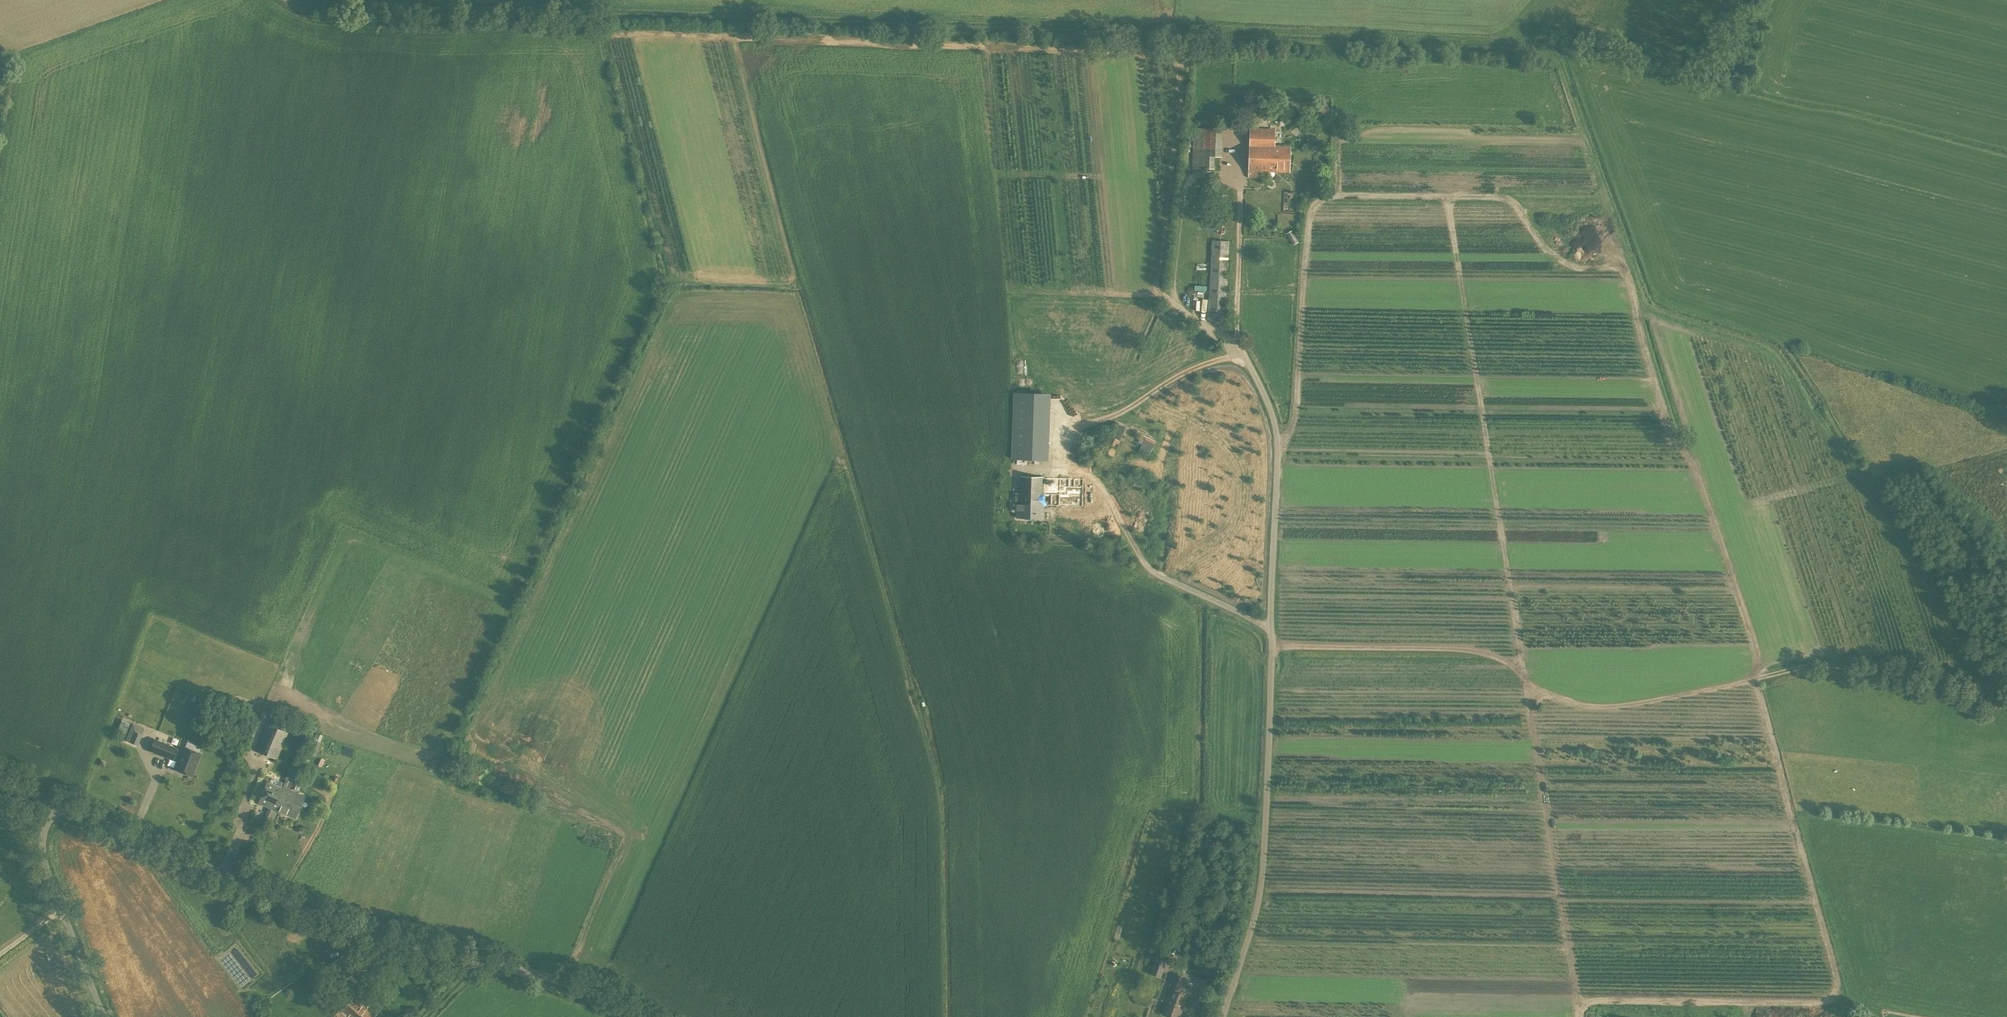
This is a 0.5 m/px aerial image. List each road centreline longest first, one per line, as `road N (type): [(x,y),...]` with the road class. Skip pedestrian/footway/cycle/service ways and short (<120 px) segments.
road 1 (unclassified): [(1222,1016),(1262,877),(1278,459),(1278,406),(1238,337),(1237,217)]
road 2 (track): [(1271,646),(1489,653),(1565,709),(1638,704),(1828,664),(2001,688)]
road 3 (unclassified): [(46,800),(374,936),(569,984),(638,1016)]
road 4 (unclassified): [(104,1016),(47,871),(46,800)]

